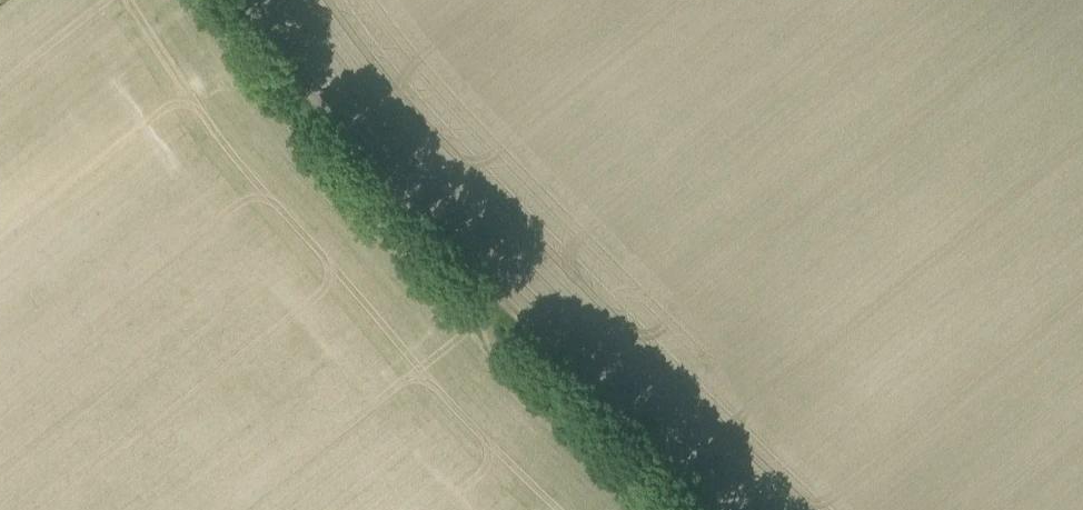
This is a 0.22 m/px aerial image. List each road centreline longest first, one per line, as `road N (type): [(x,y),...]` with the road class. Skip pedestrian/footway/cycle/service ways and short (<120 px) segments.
road 1 (track): [(518,340),(278,56),(242,0)]

